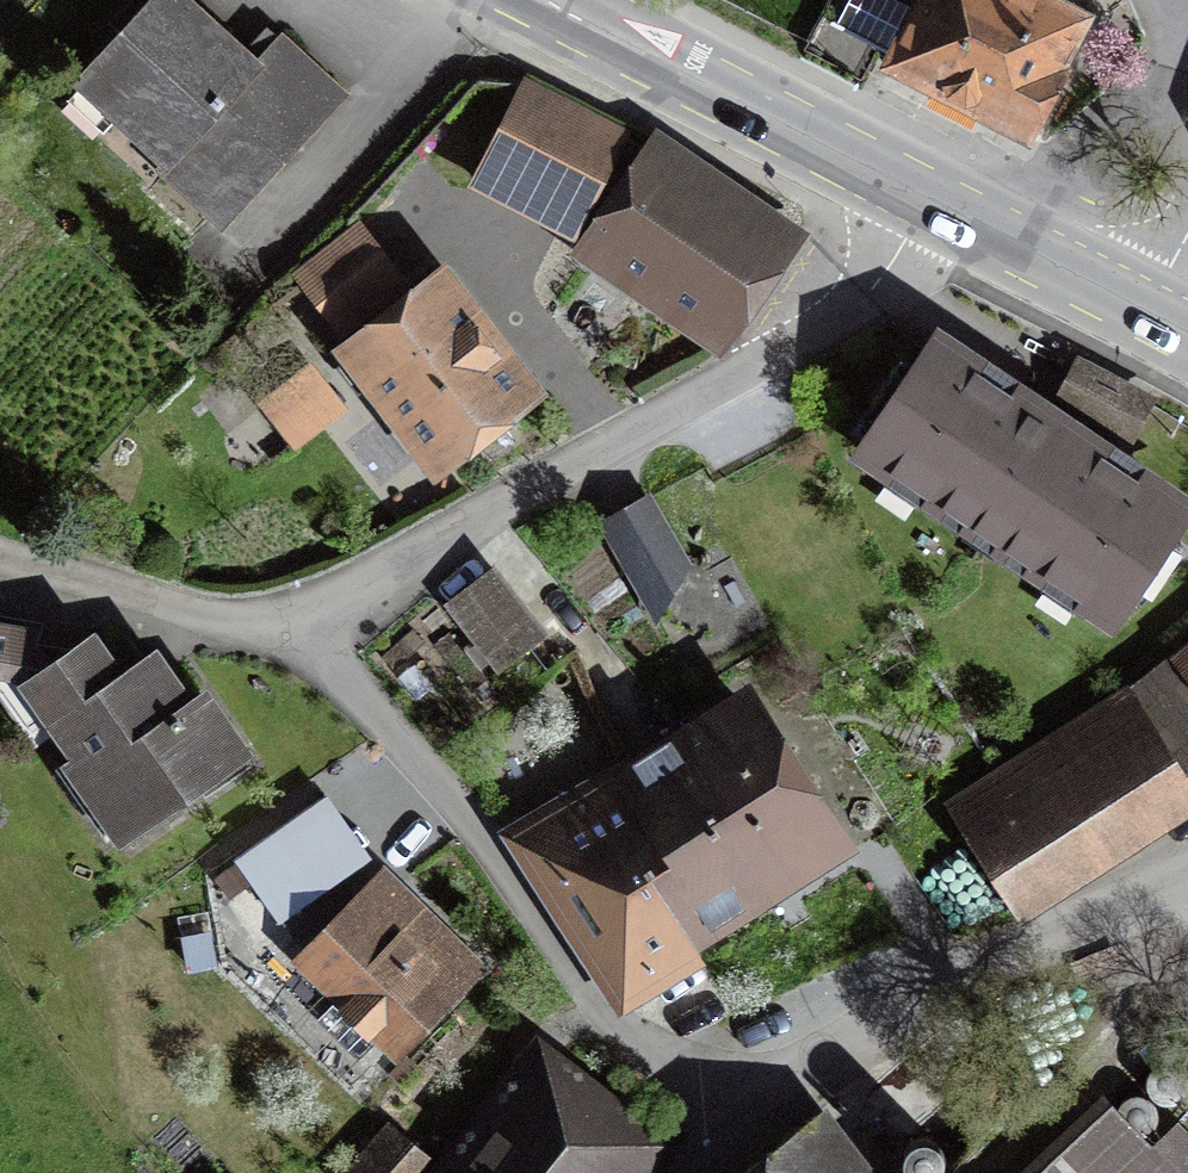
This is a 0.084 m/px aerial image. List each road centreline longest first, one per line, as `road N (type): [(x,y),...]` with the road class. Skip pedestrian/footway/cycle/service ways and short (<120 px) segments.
road 1 (residential): [(931,196),(872,292),(826,329),(309,626)]
road 2 (residential): [(309,626),(726,1113)]
road 3 (residential): [(1187,885),(894,1019),(726,1113)]
road 4 (primary): [(931,196),(550,0)]
road 5 (residential): [(0,574),(152,618),(235,630),(309,626)]
road 6 (primary): [(1158,313),(931,196)]

